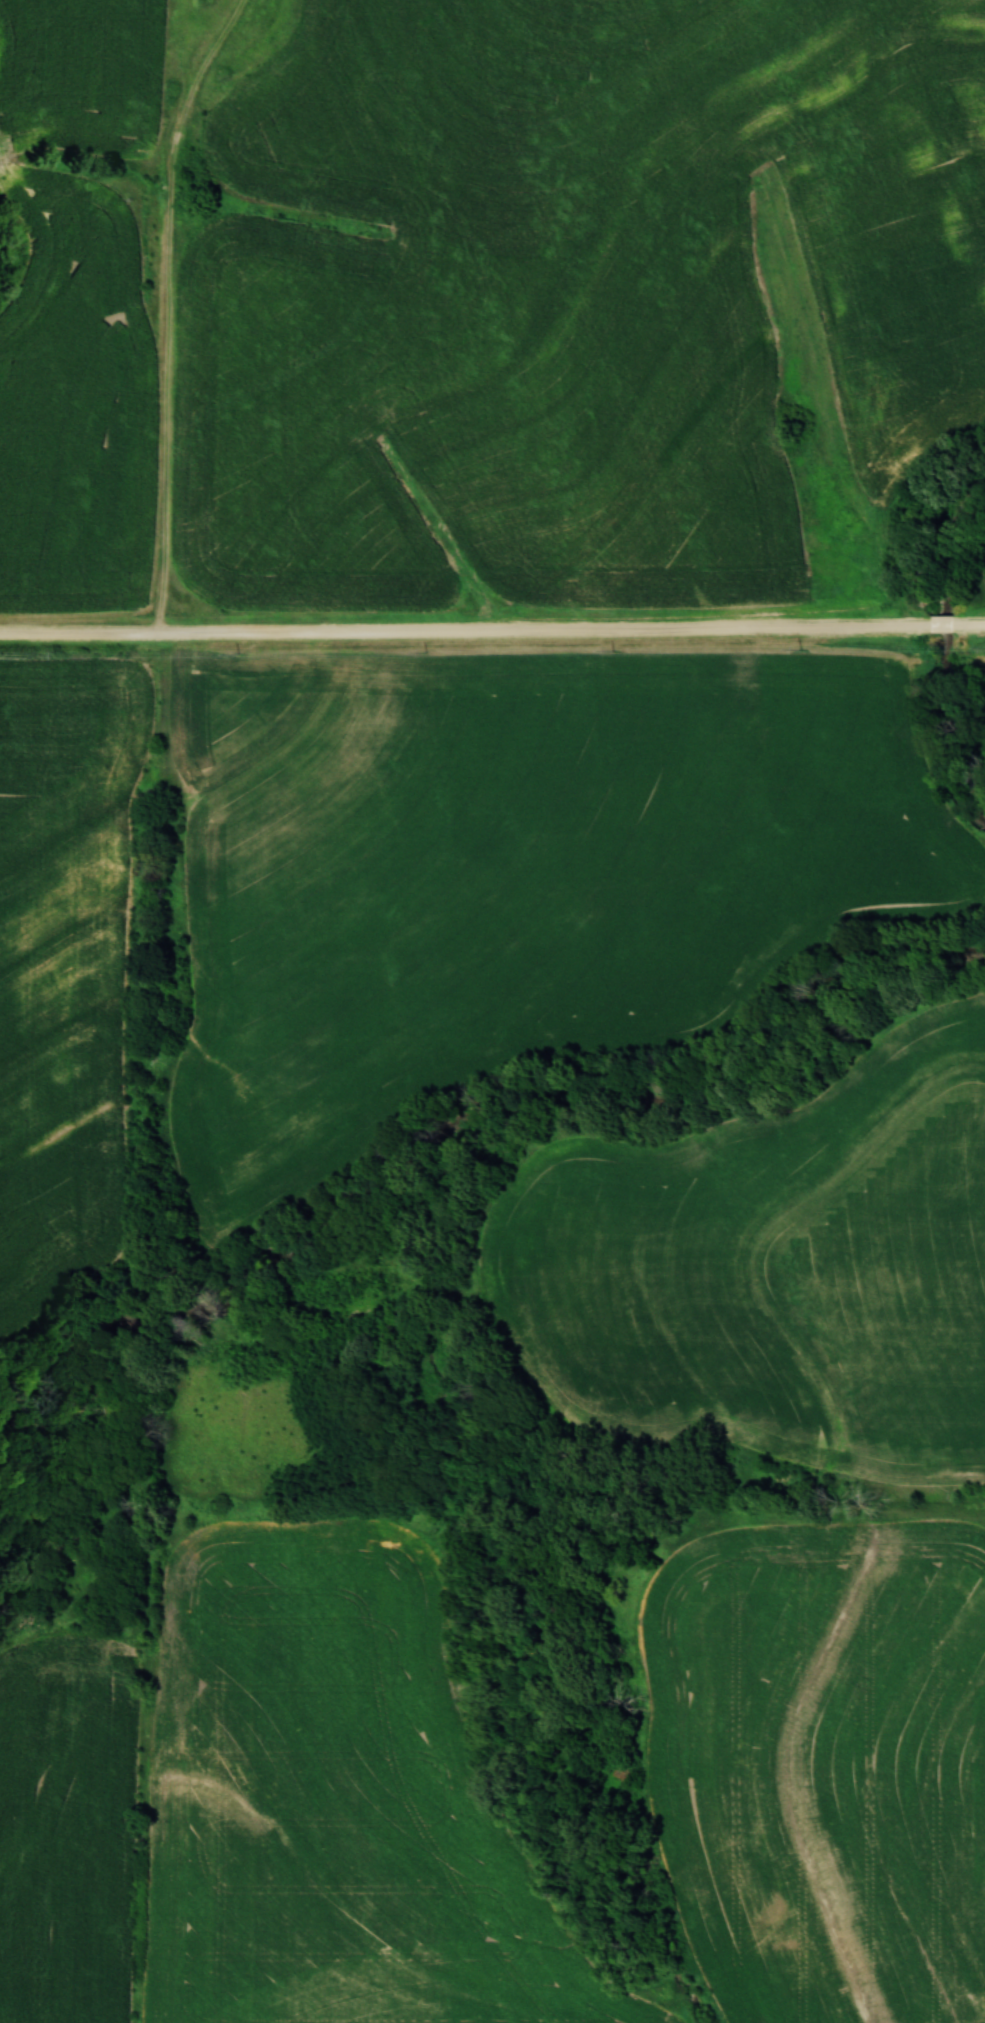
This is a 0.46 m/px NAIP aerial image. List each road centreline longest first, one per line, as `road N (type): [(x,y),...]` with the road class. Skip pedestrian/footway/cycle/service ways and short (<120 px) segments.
road 1 (residential): [(984,625),(0,635)]
road 2 (residential): [(164,635),(169,142),(233,0)]

